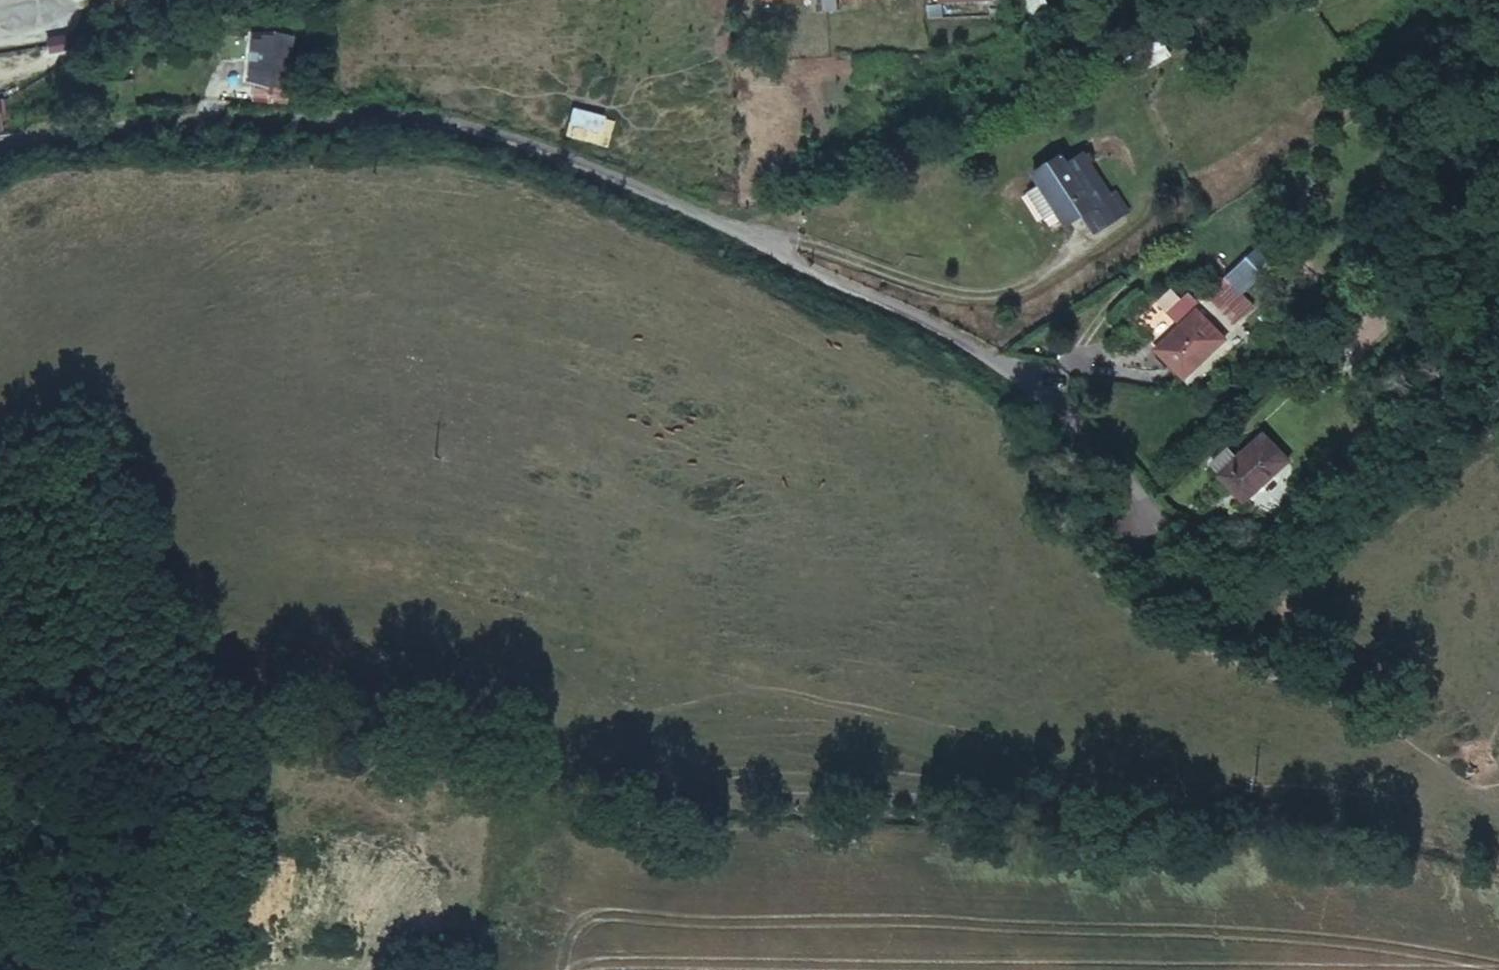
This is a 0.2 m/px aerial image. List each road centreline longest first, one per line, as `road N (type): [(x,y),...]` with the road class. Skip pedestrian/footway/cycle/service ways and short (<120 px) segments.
road 1 (unclassified): [(1169,538),(1137,480),(1044,400),(930,327),(520,142),(439,124),(349,118),(0,143)]
road 2 (track): [(1498,416),(1485,409),(1414,415),(1279,544),(1220,558),(1169,538)]

